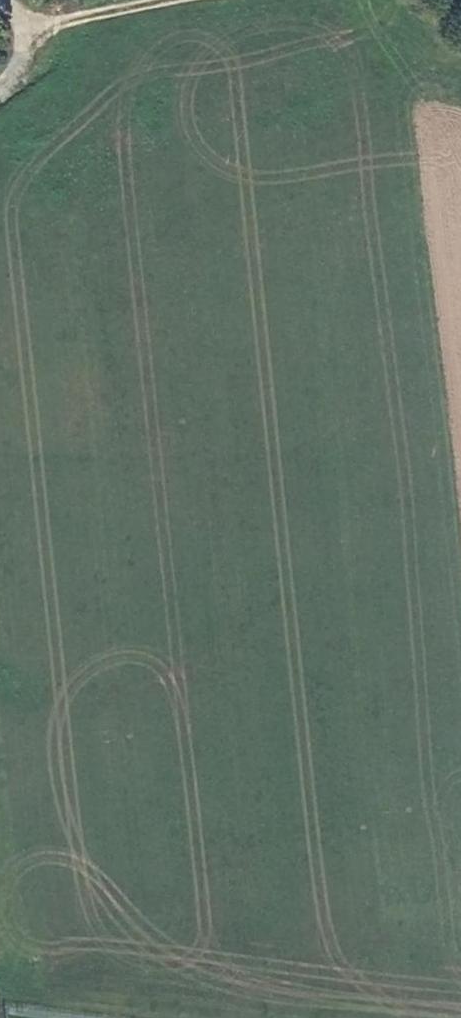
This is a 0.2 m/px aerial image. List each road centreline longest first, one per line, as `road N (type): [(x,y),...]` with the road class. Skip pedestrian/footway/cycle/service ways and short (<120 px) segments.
road 1 (track): [(0,81),(15,69),(25,26),(163,0)]

